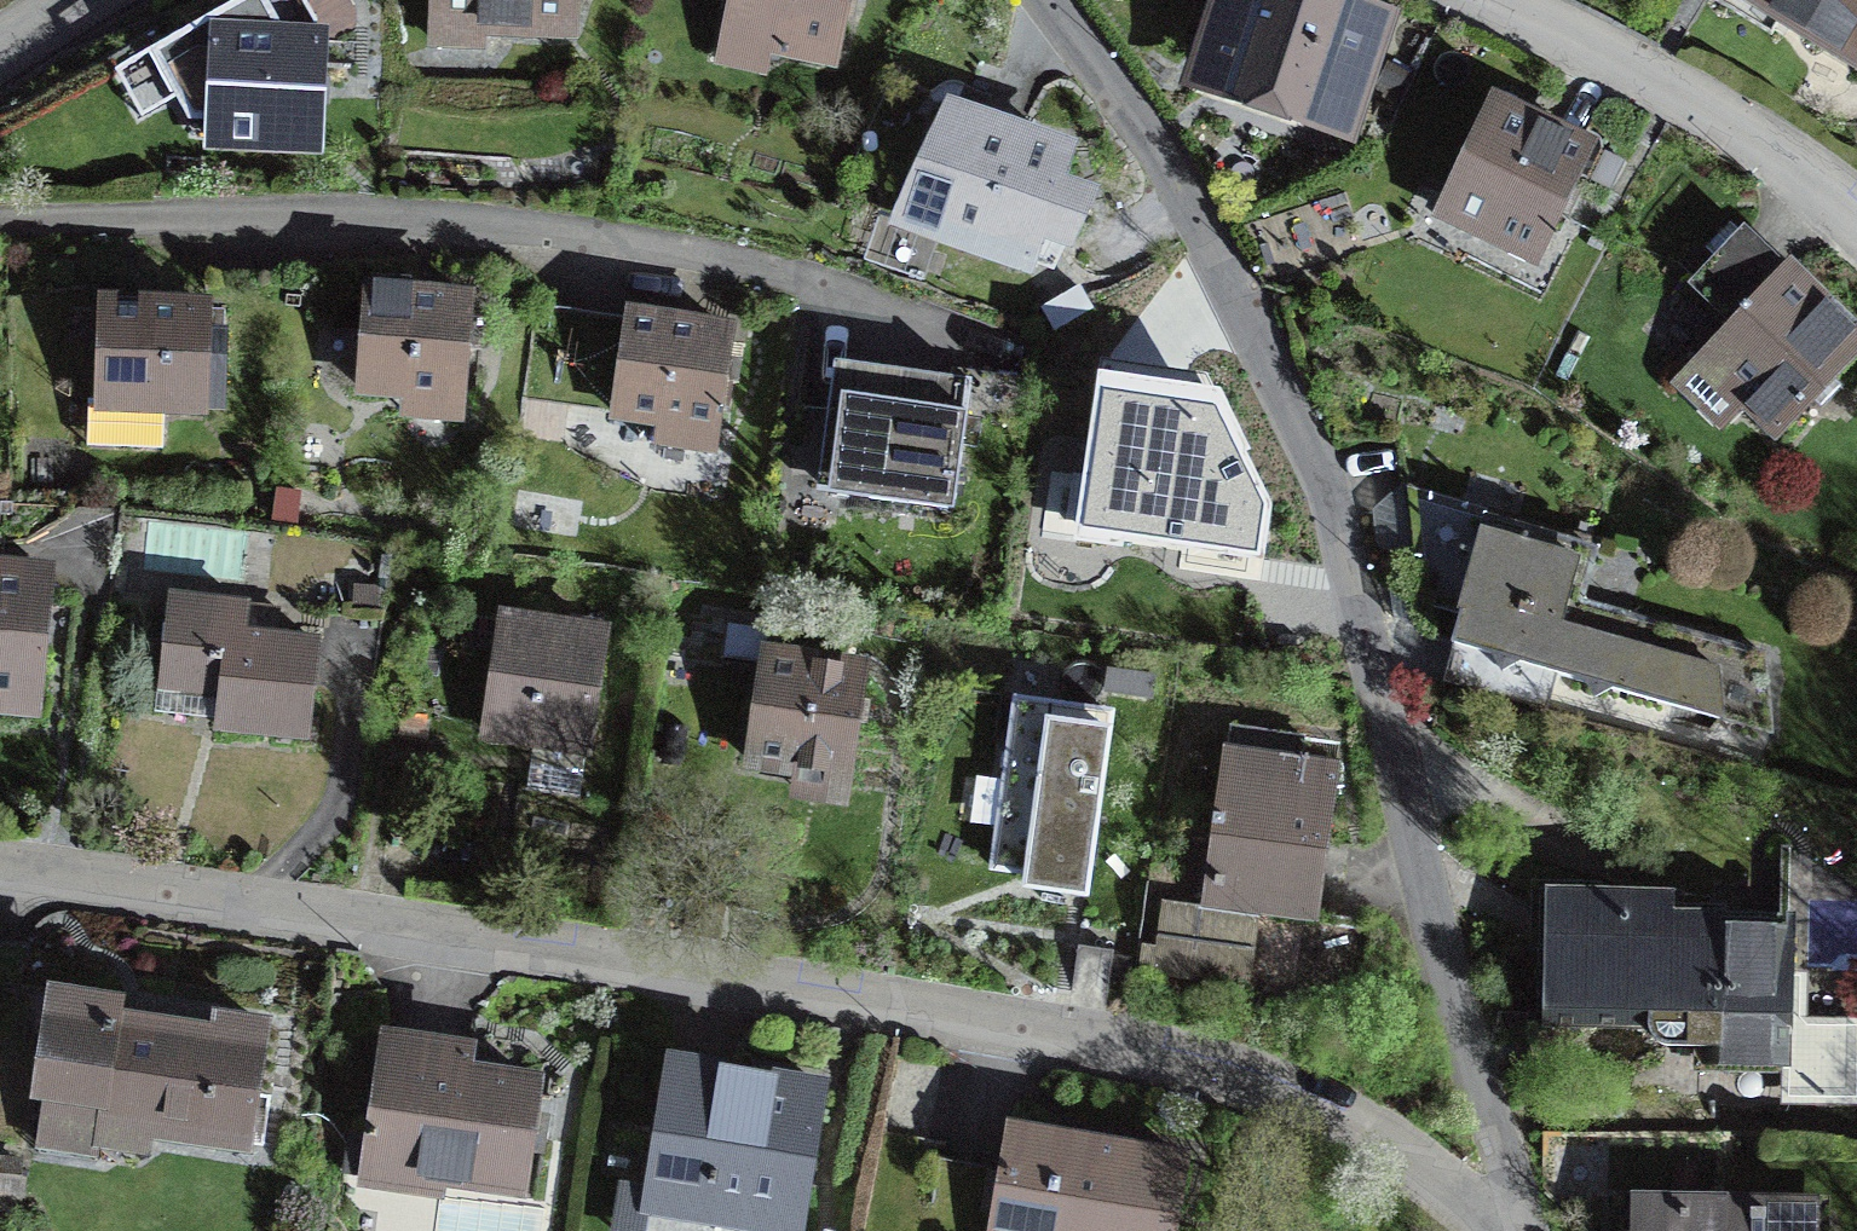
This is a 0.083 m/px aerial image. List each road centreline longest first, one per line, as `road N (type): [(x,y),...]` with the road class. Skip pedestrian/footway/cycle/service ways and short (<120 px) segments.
road 1 (residential): [(0,864),(664,964),(1155,1049),(1264,1080),(1353,1120),(1433,1169),(1500,1230)]
road 2 (residential): [(1047,0),(1185,203),(1317,464),(1515,1230)]
road 3 (residential): [(1493,0),(1643,72),(1795,163),(1856,215)]

